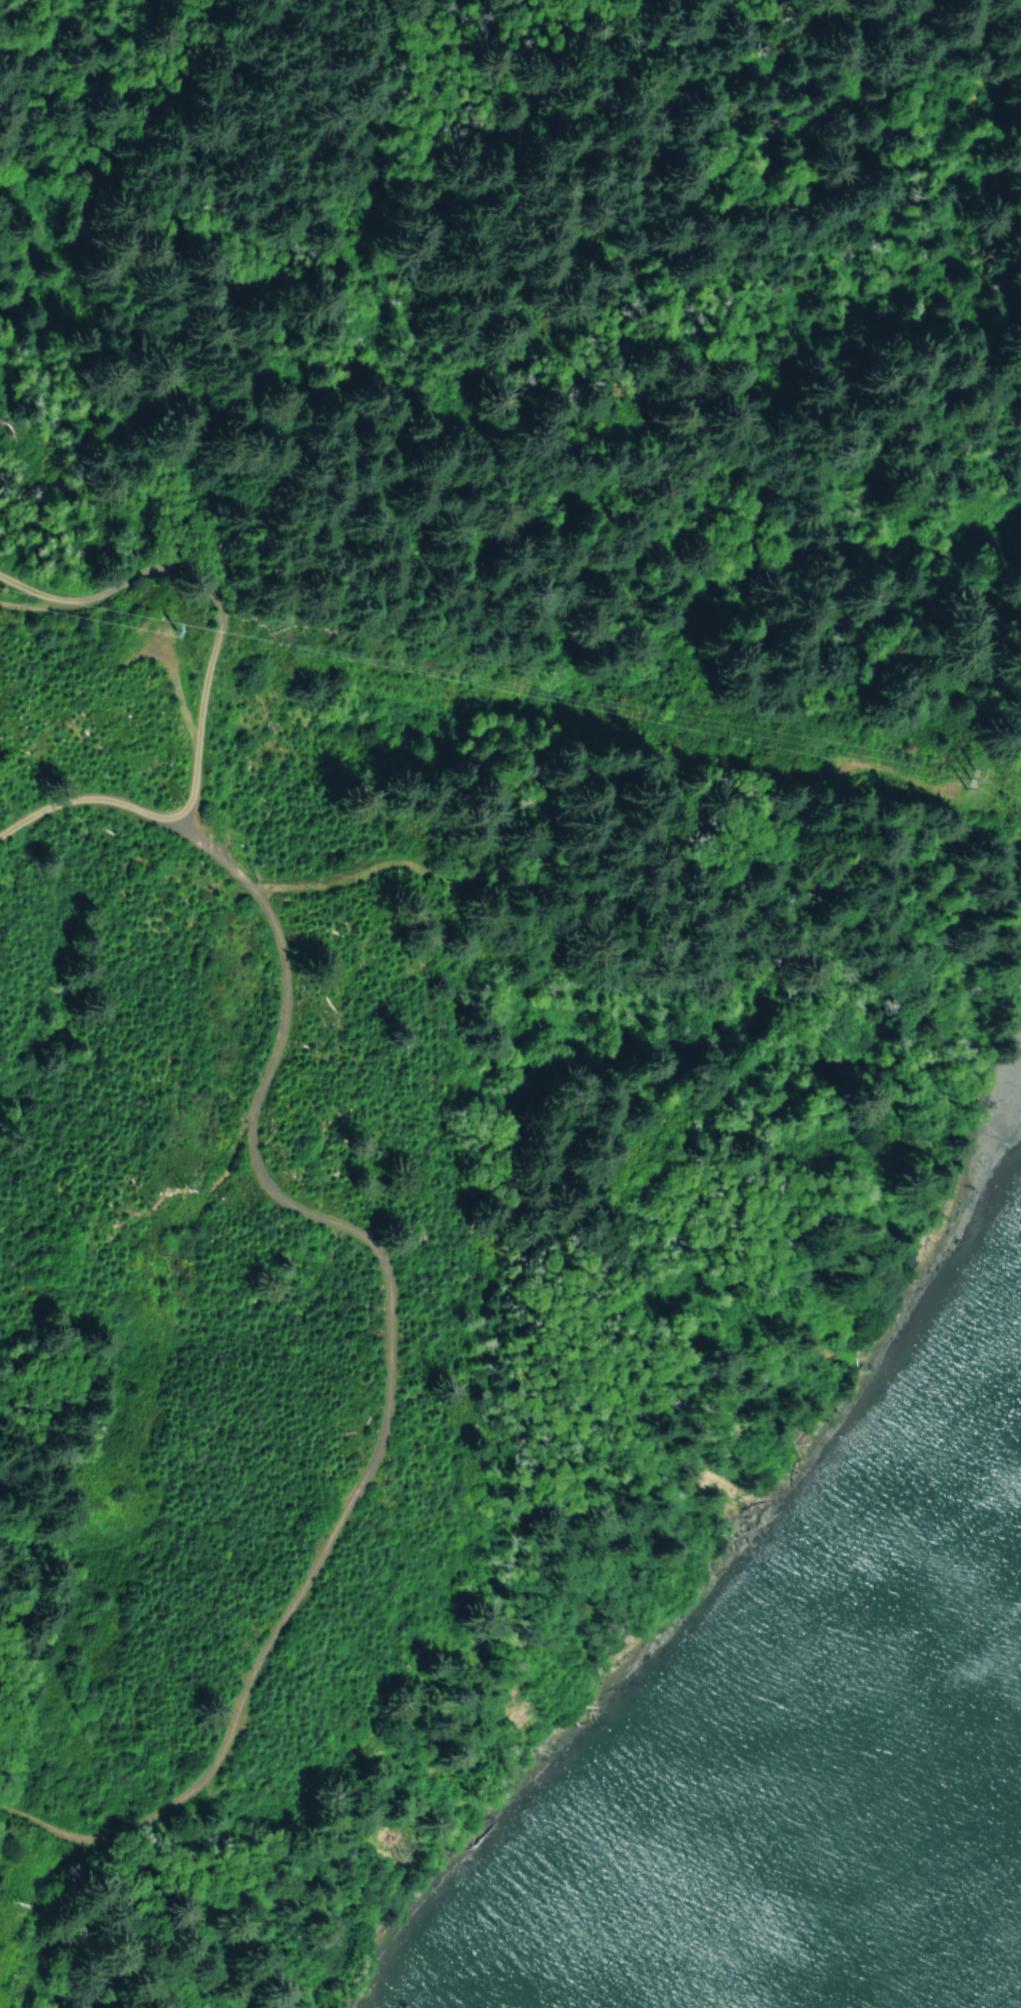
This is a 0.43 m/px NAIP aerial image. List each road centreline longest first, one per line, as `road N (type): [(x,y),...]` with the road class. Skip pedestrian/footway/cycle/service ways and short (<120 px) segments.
road 1 (track): [(0,829),(52,802),(117,798),(184,828),(240,872),(268,912),(280,960),(280,1012),(252,1094),(257,1167),(283,1196),(327,1212),(372,1248),(386,1305),(386,1406),(375,1441),(254,1655),(193,1785),(133,1828),(94,1834),(49,1830),(0,1808)]

